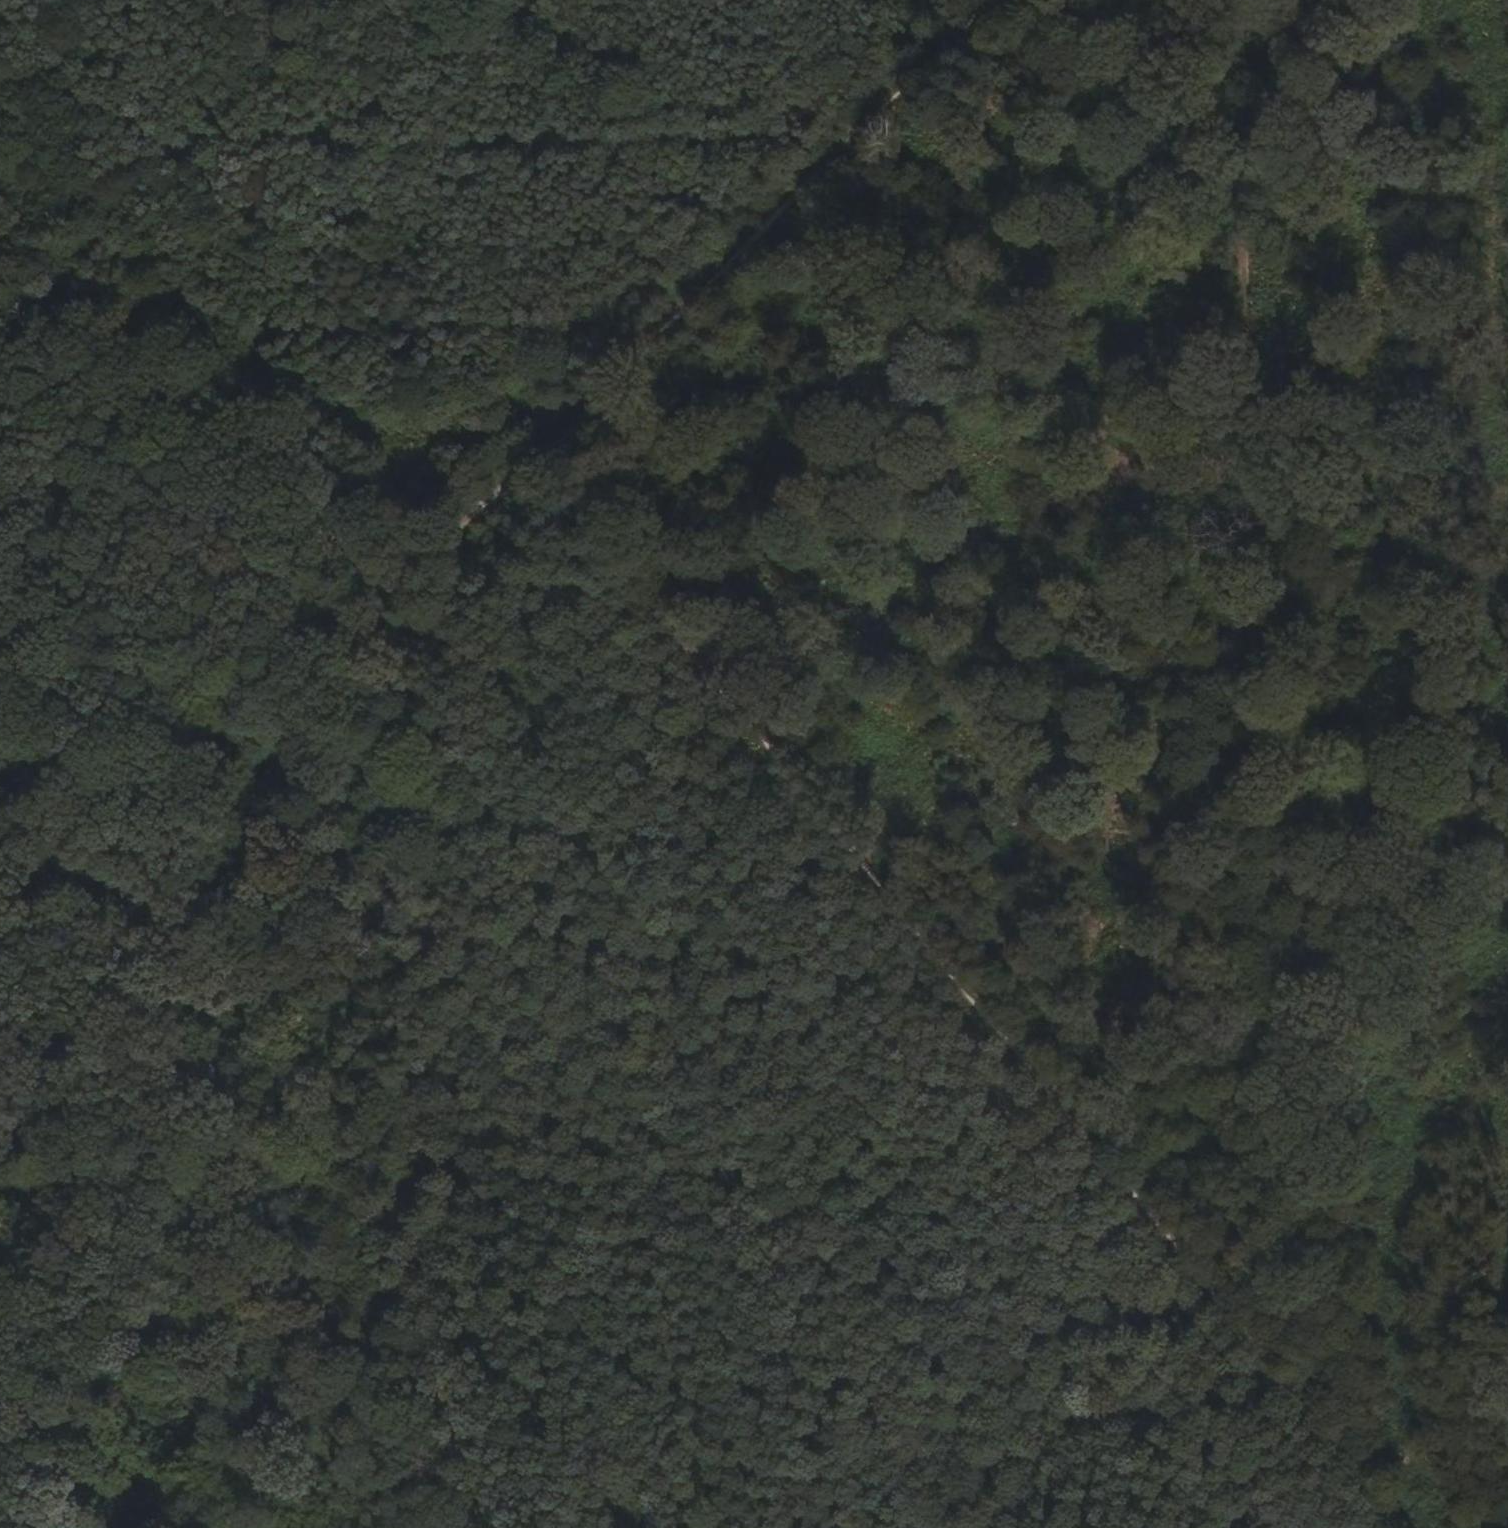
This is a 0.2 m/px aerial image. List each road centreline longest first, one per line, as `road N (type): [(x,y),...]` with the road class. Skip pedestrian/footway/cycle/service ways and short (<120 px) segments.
road 1 (track): [(1416,1527),(995,1035),(448,456)]
road 2 (track): [(976,0),(448,456),(0,731)]

